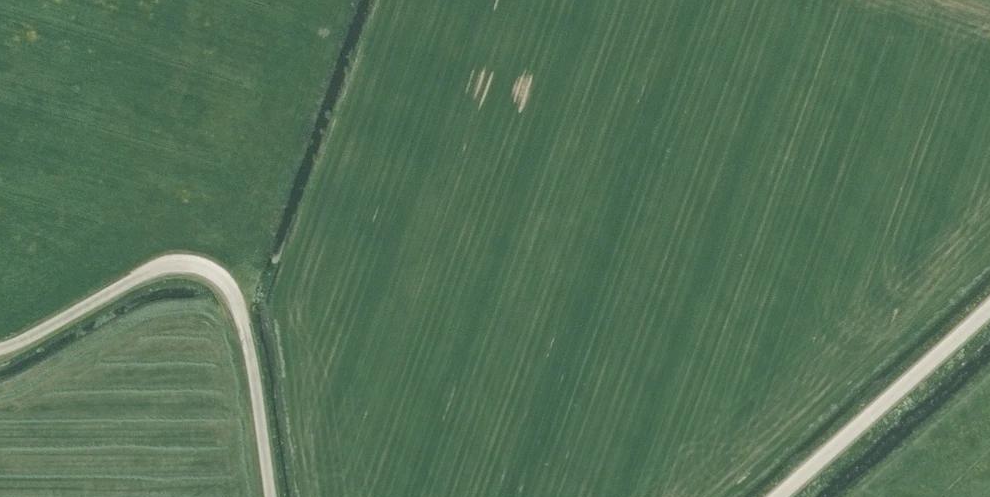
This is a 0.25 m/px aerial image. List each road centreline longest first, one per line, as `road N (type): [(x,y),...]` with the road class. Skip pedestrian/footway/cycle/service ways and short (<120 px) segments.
road 1 (unclassified): [(270,496),(250,346),(237,304),(216,276),(185,264),(148,271),(0,347)]
road 2 (tertiary): [(778,496),(989,306)]

